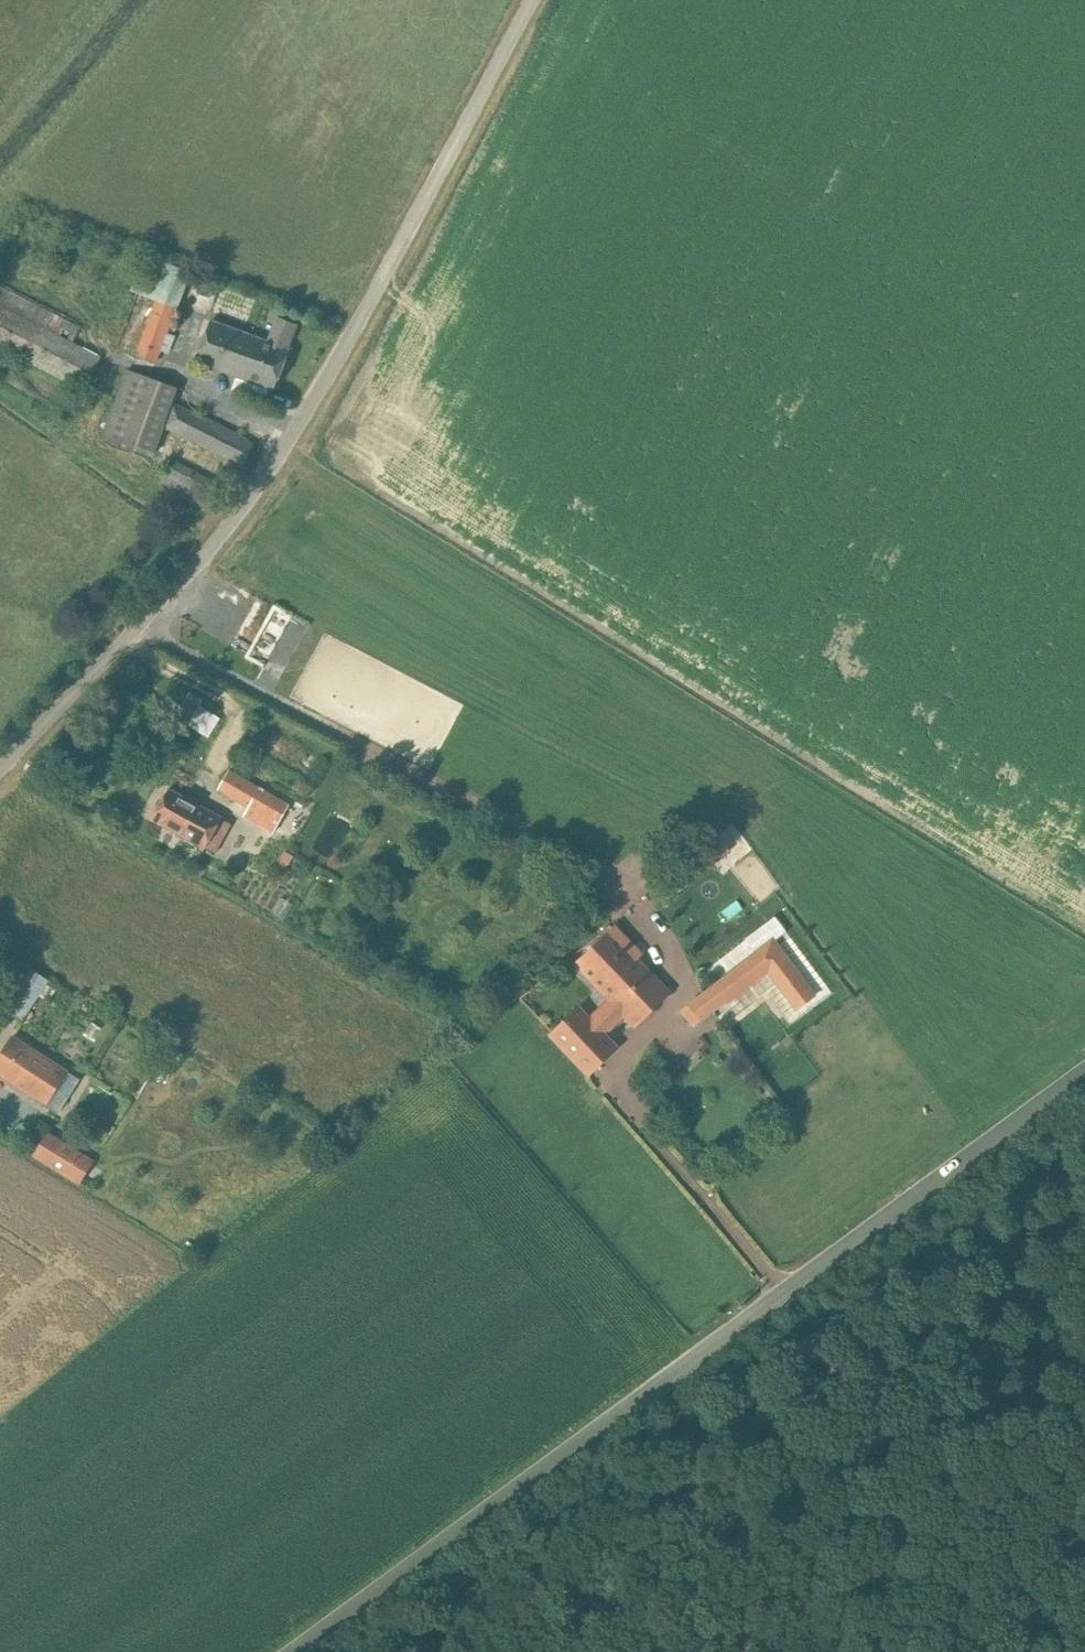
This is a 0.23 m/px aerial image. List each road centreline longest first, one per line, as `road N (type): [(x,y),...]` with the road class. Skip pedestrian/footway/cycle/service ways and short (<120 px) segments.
road 1 (unclassified): [(1084,1078),(296,1651)]
road 2 (unclassified): [(0,766),(219,541),(325,398),(533,0)]
road 3 (track): [(1084,1173),(737,1413),(539,1651)]

